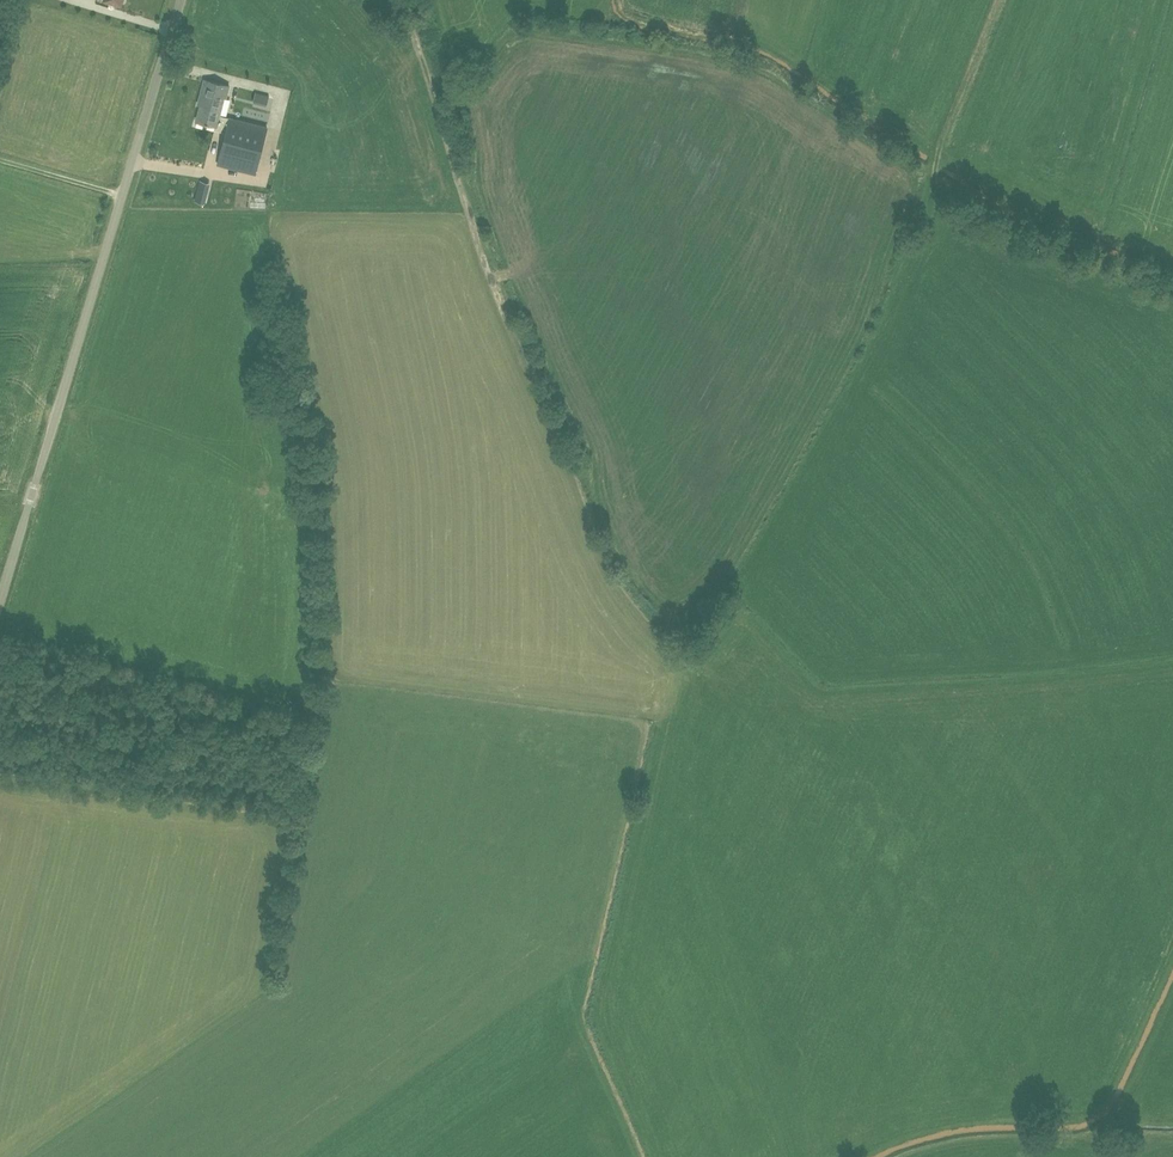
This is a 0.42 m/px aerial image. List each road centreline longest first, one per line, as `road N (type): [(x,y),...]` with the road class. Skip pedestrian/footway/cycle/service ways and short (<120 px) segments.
road 1 (track): [(391,0),(428,62),(496,271),(621,583),(640,620),(697,673)]
road 2 (unclassified): [(0,596),(182,0)]

